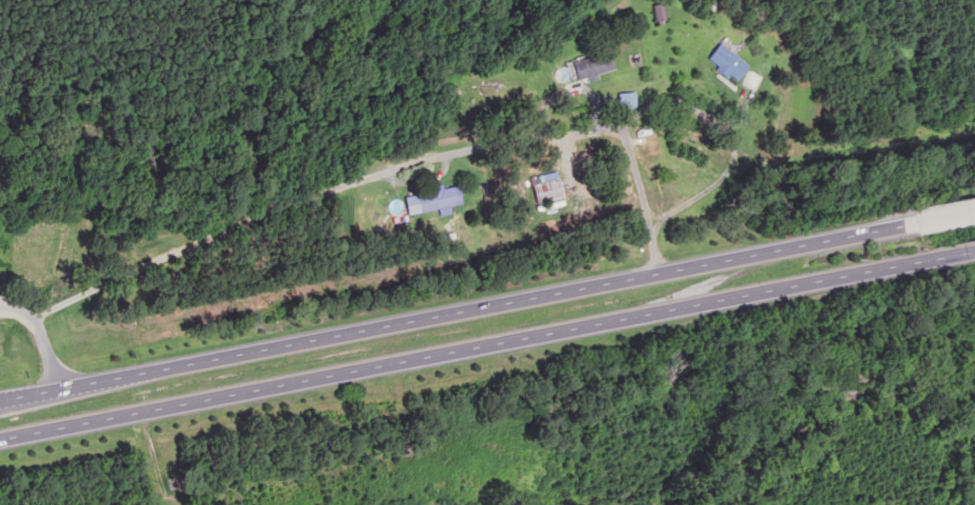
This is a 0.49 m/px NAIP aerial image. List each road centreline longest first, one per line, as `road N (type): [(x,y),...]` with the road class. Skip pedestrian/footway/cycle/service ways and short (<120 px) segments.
road 1 (trunk): [(0,439),(931,259)]
road 2 (trunk): [(916,223),(0,400)]

